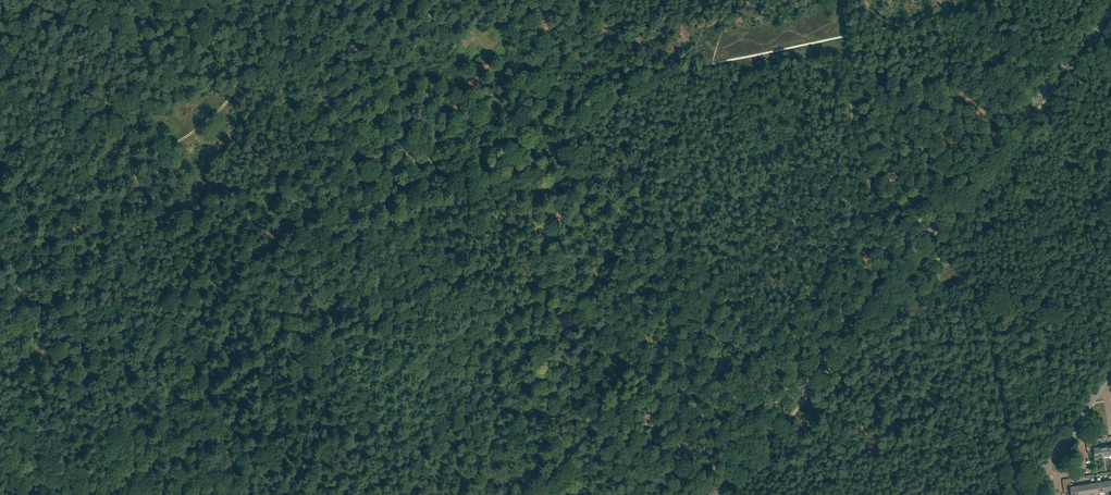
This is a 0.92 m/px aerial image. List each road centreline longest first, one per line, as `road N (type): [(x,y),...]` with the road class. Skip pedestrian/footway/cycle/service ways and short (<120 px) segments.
road 1 (secondary): [(712,494),(1110,12)]
road 2 (track): [(547,320),(548,35),(540,0)]
road 3 (track): [(764,349),(728,378),(698,389),(662,441),(582,491)]
road 4 (track): [(262,31),(247,43),(226,103),(137,174)]
road 5 (track): [(881,210),(764,349)]
road 6 (track): [(1019,494),(986,323)]
road 7 (track): [(142,179),(93,220),(0,260)]
road 8 (track): [(986,323),(969,281),(881,210)]
road 9 (track): [(200,313),(177,235),(142,179)]

